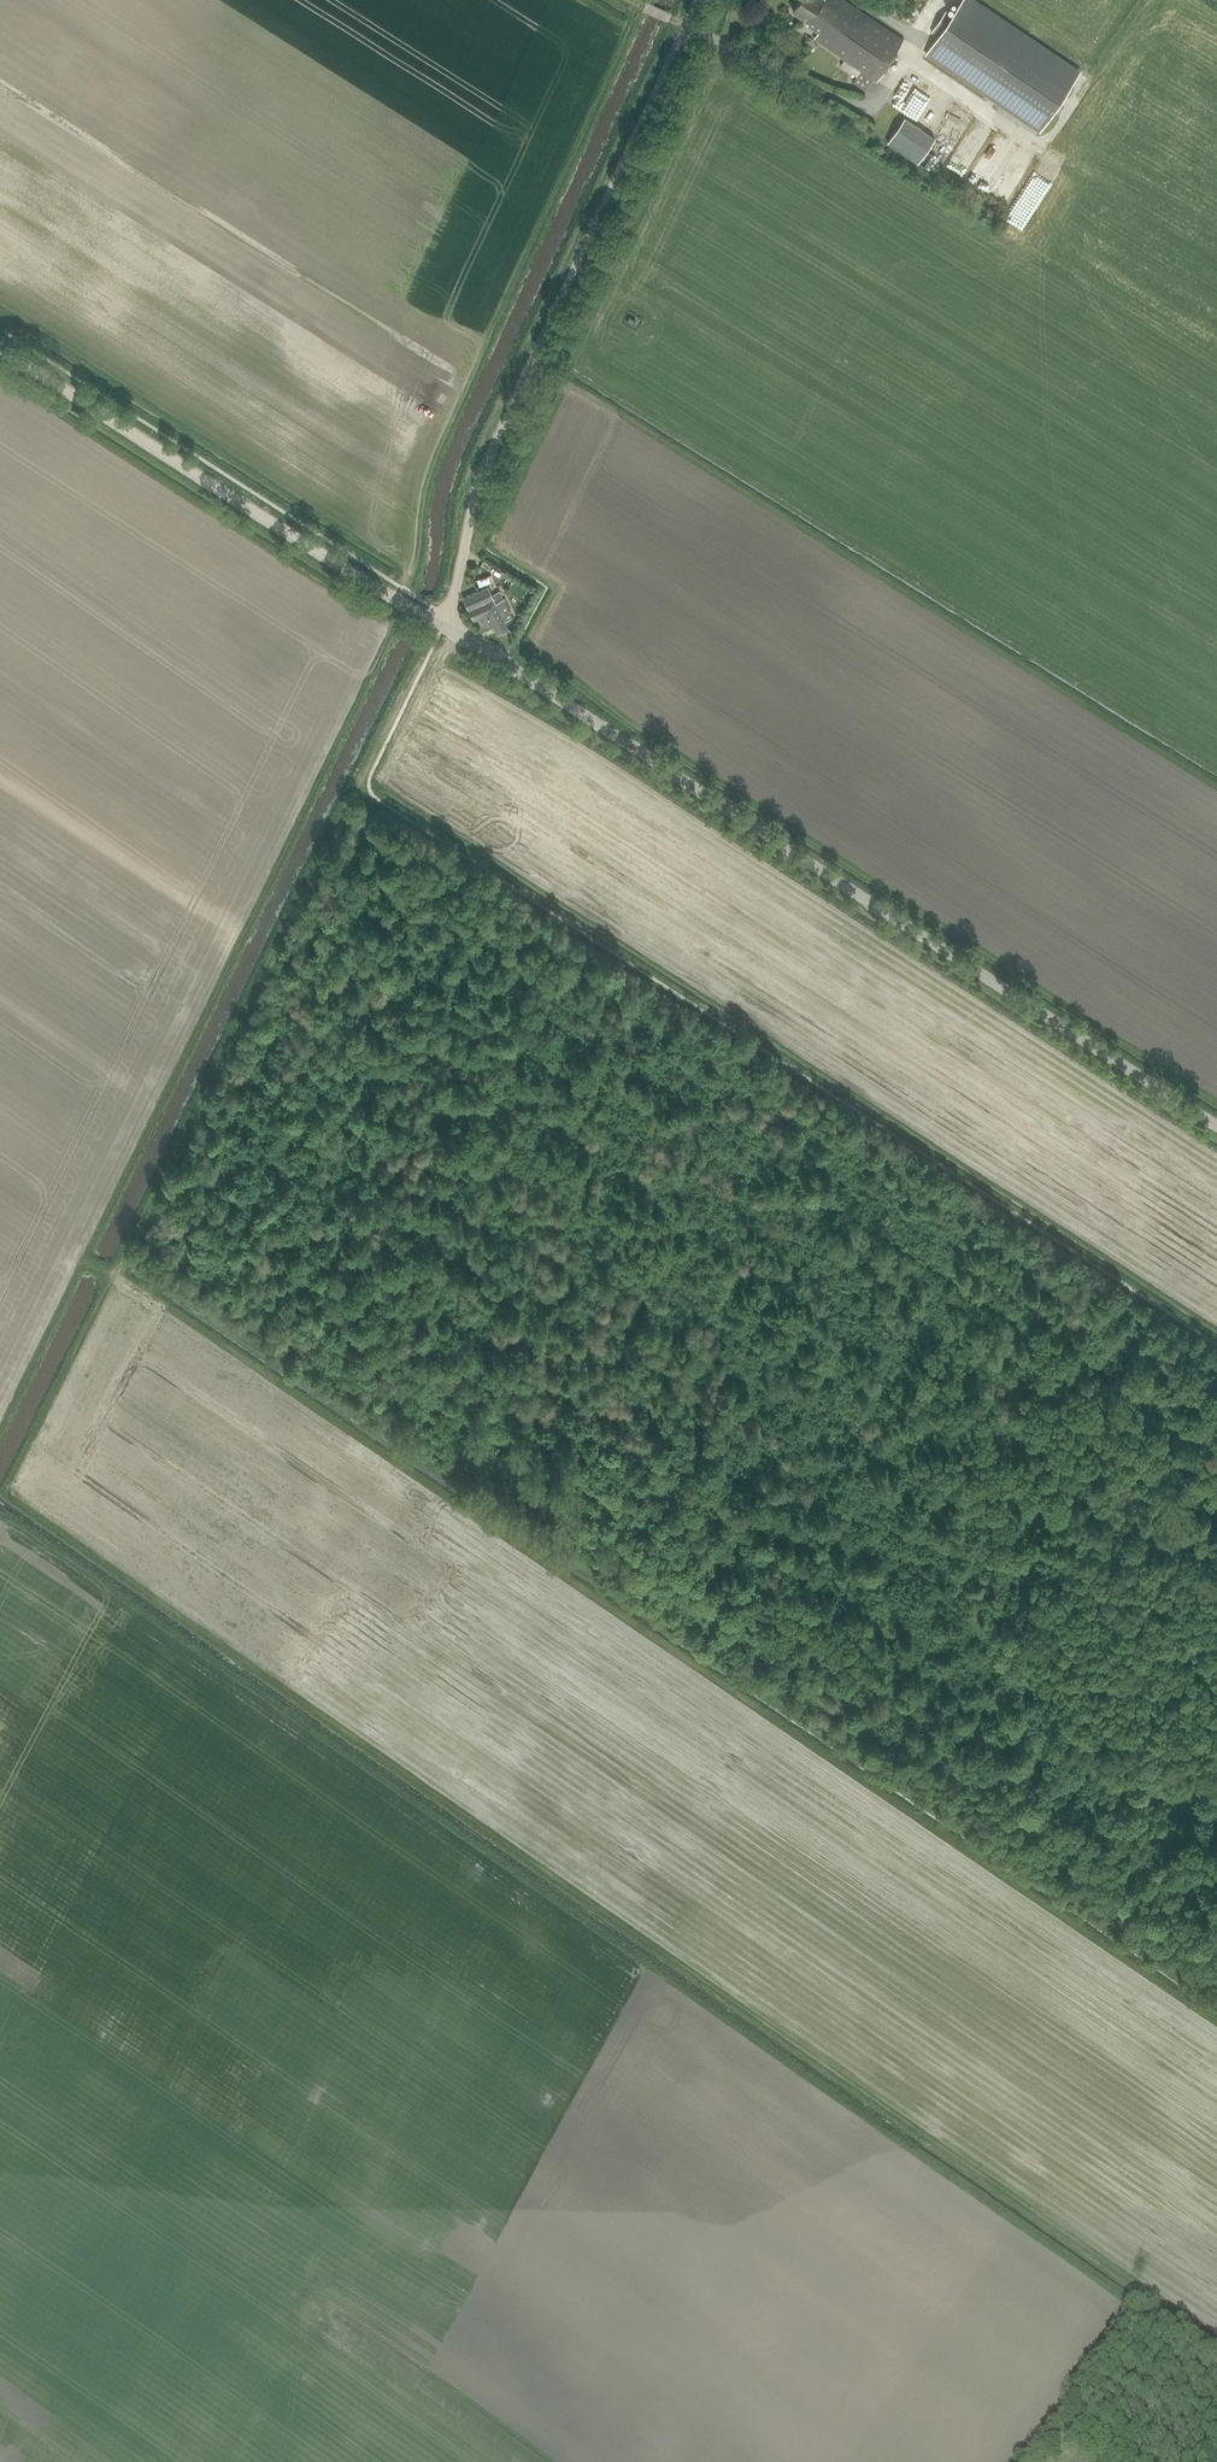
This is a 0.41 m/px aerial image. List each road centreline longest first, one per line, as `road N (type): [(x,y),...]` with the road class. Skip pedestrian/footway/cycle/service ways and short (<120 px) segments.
road 1 (secondary): [(1216,1129),(442,627)]
road 2 (unclassified): [(442,627),(479,477),(698,0)]
road 3 (secondary): [(442,627),(0,349)]

